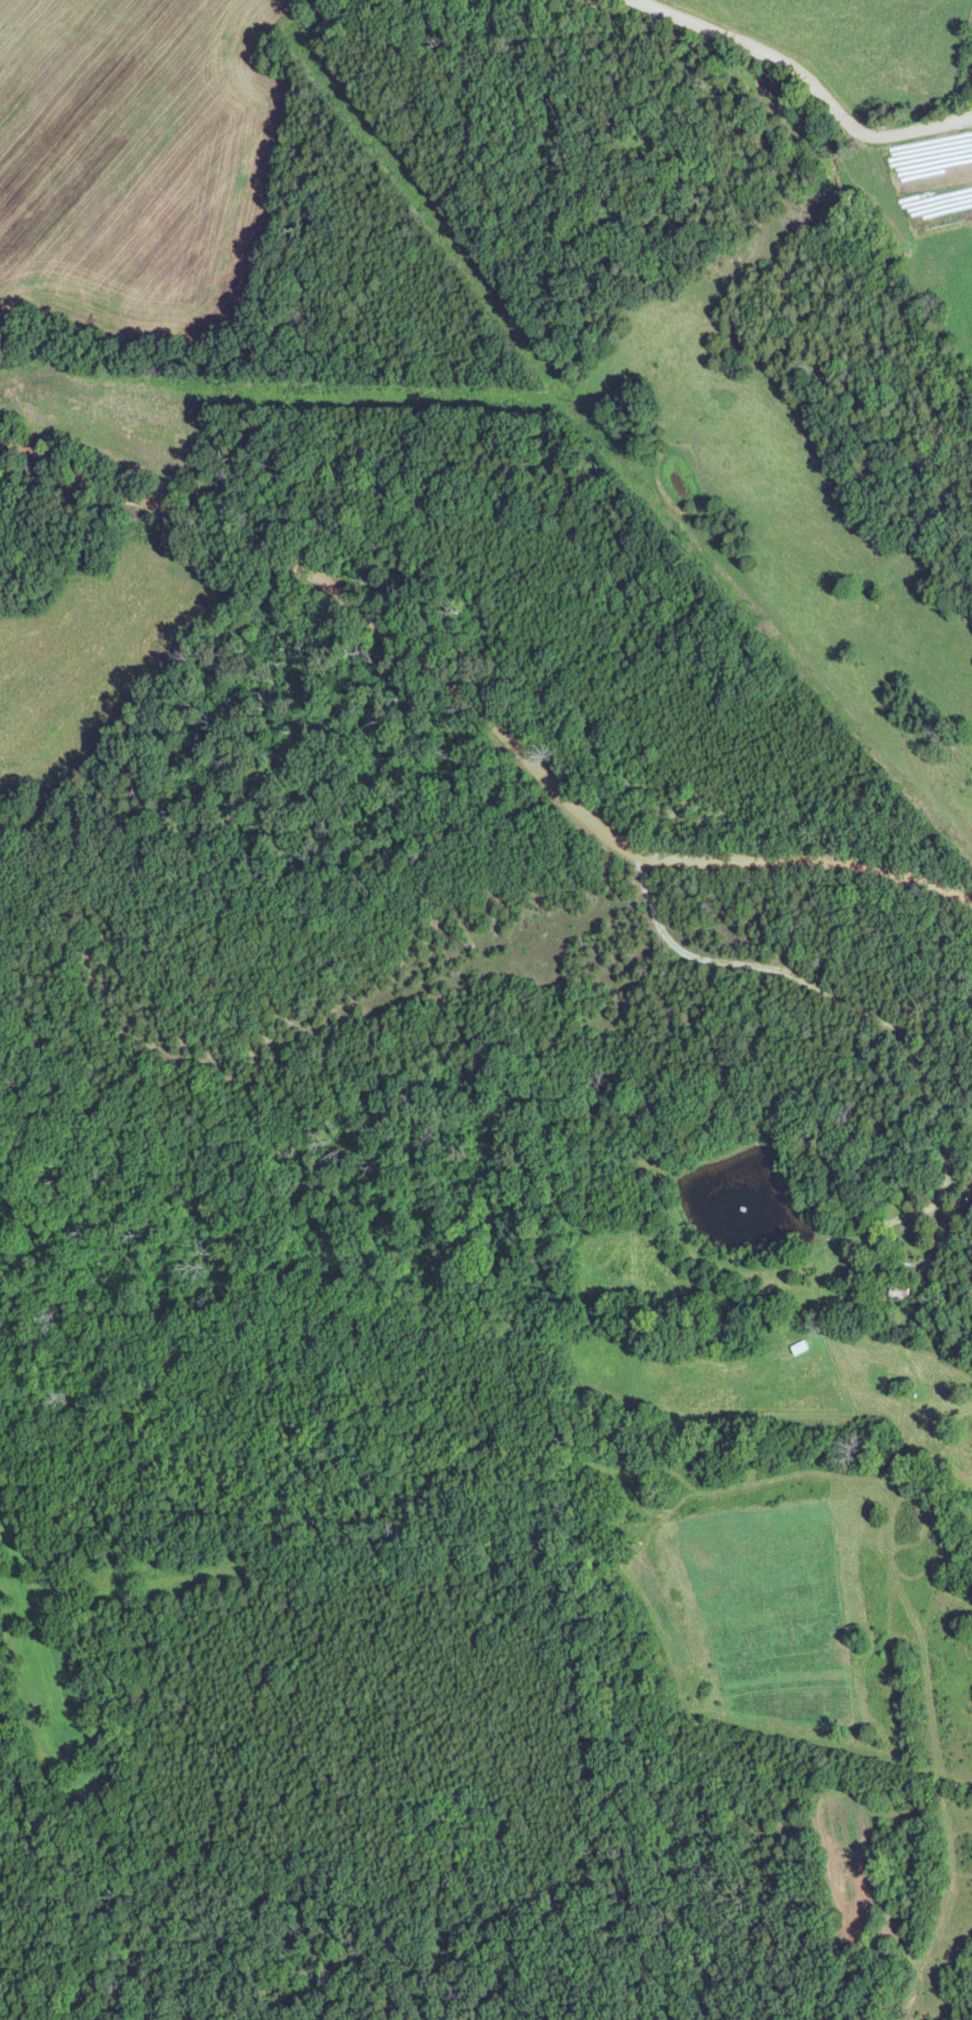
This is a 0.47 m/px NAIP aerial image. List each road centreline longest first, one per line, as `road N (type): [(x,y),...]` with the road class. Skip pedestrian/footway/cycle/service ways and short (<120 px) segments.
road 1 (residential): [(971,904),(862,870),(690,866),(624,855),(583,823),(476,703),(368,616),(268,560),(0,438)]
road 2 (residential): [(634,0),(792,66),(858,135),(877,139),(971,121)]

